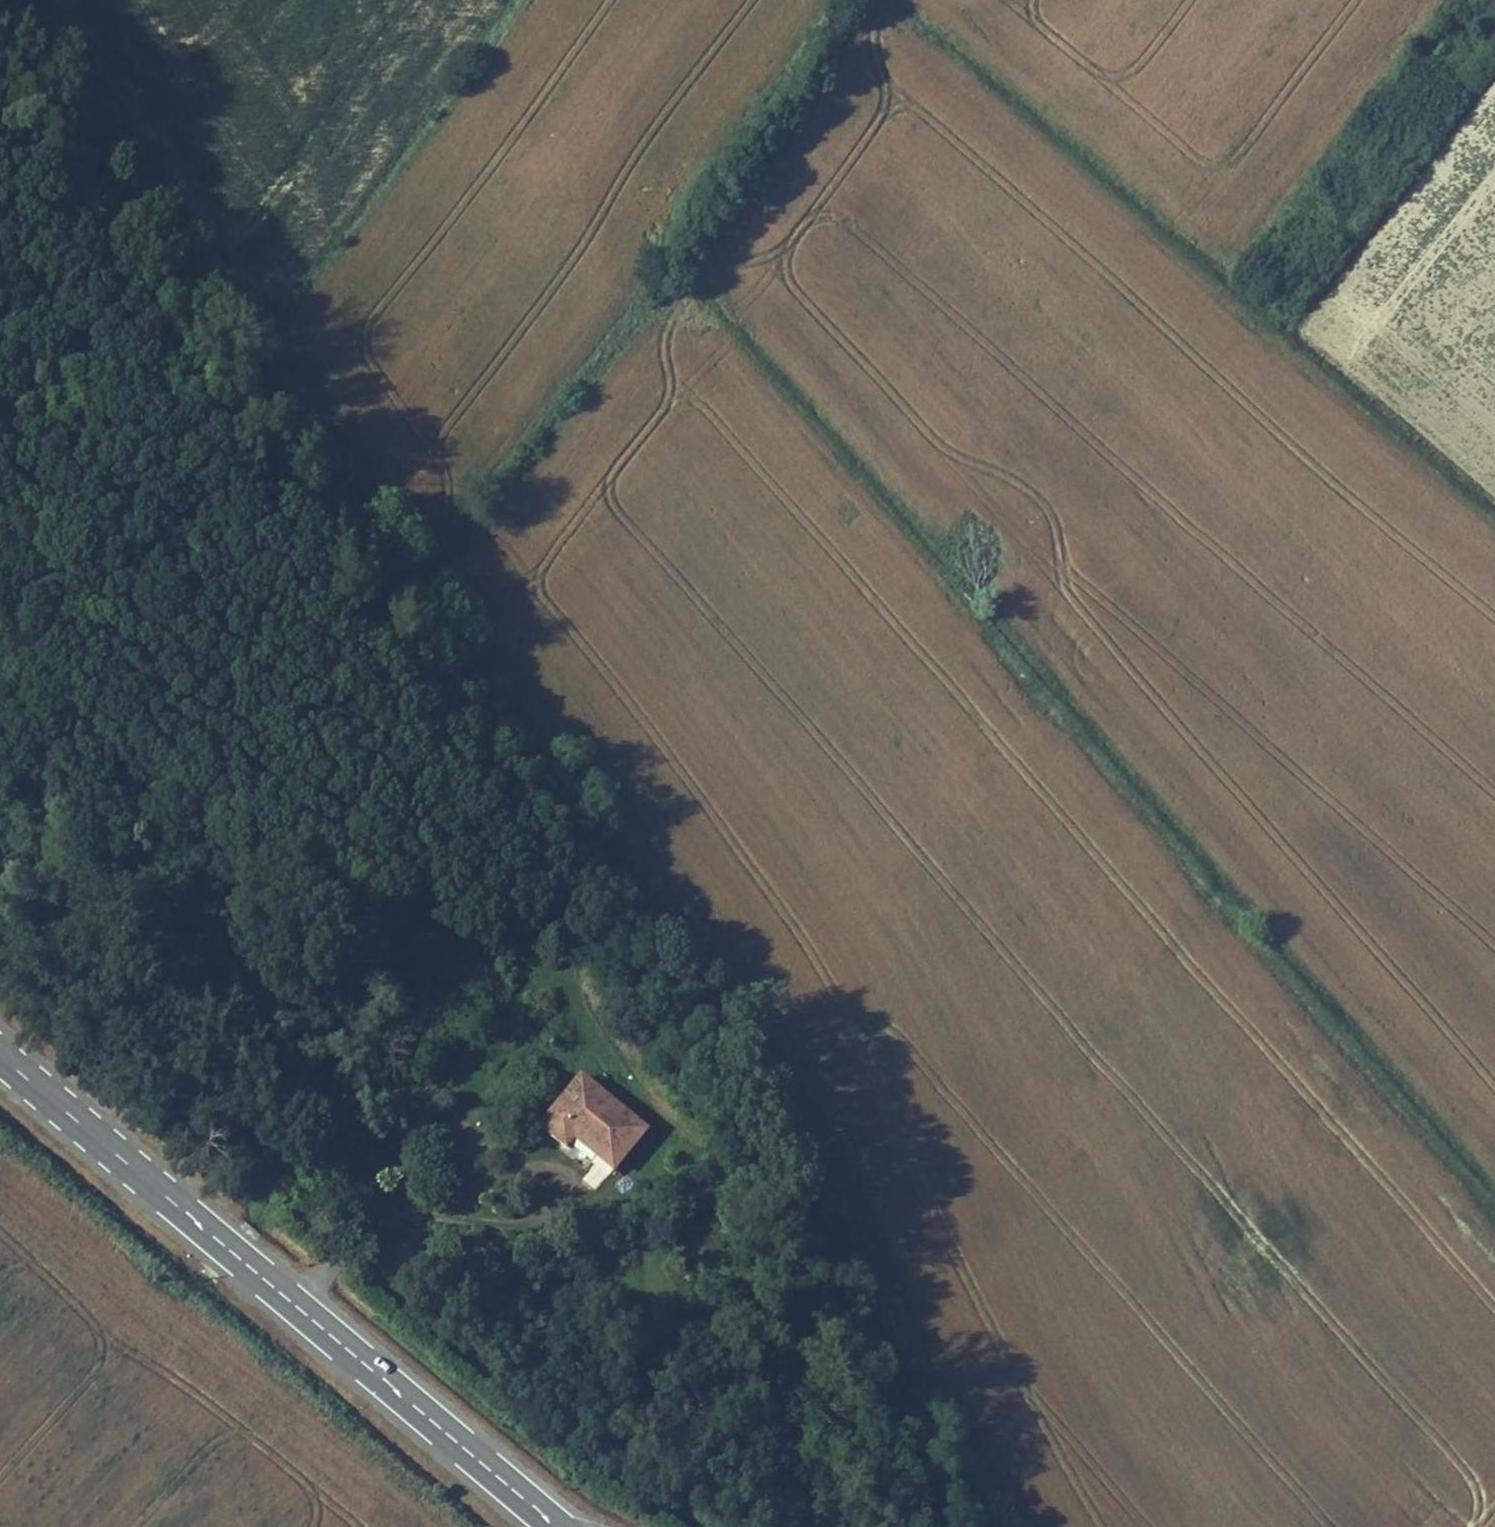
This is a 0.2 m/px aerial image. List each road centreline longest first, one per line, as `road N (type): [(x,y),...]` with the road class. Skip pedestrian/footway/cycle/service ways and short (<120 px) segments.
road 1 (primary): [(558,1526),(0,1054)]

